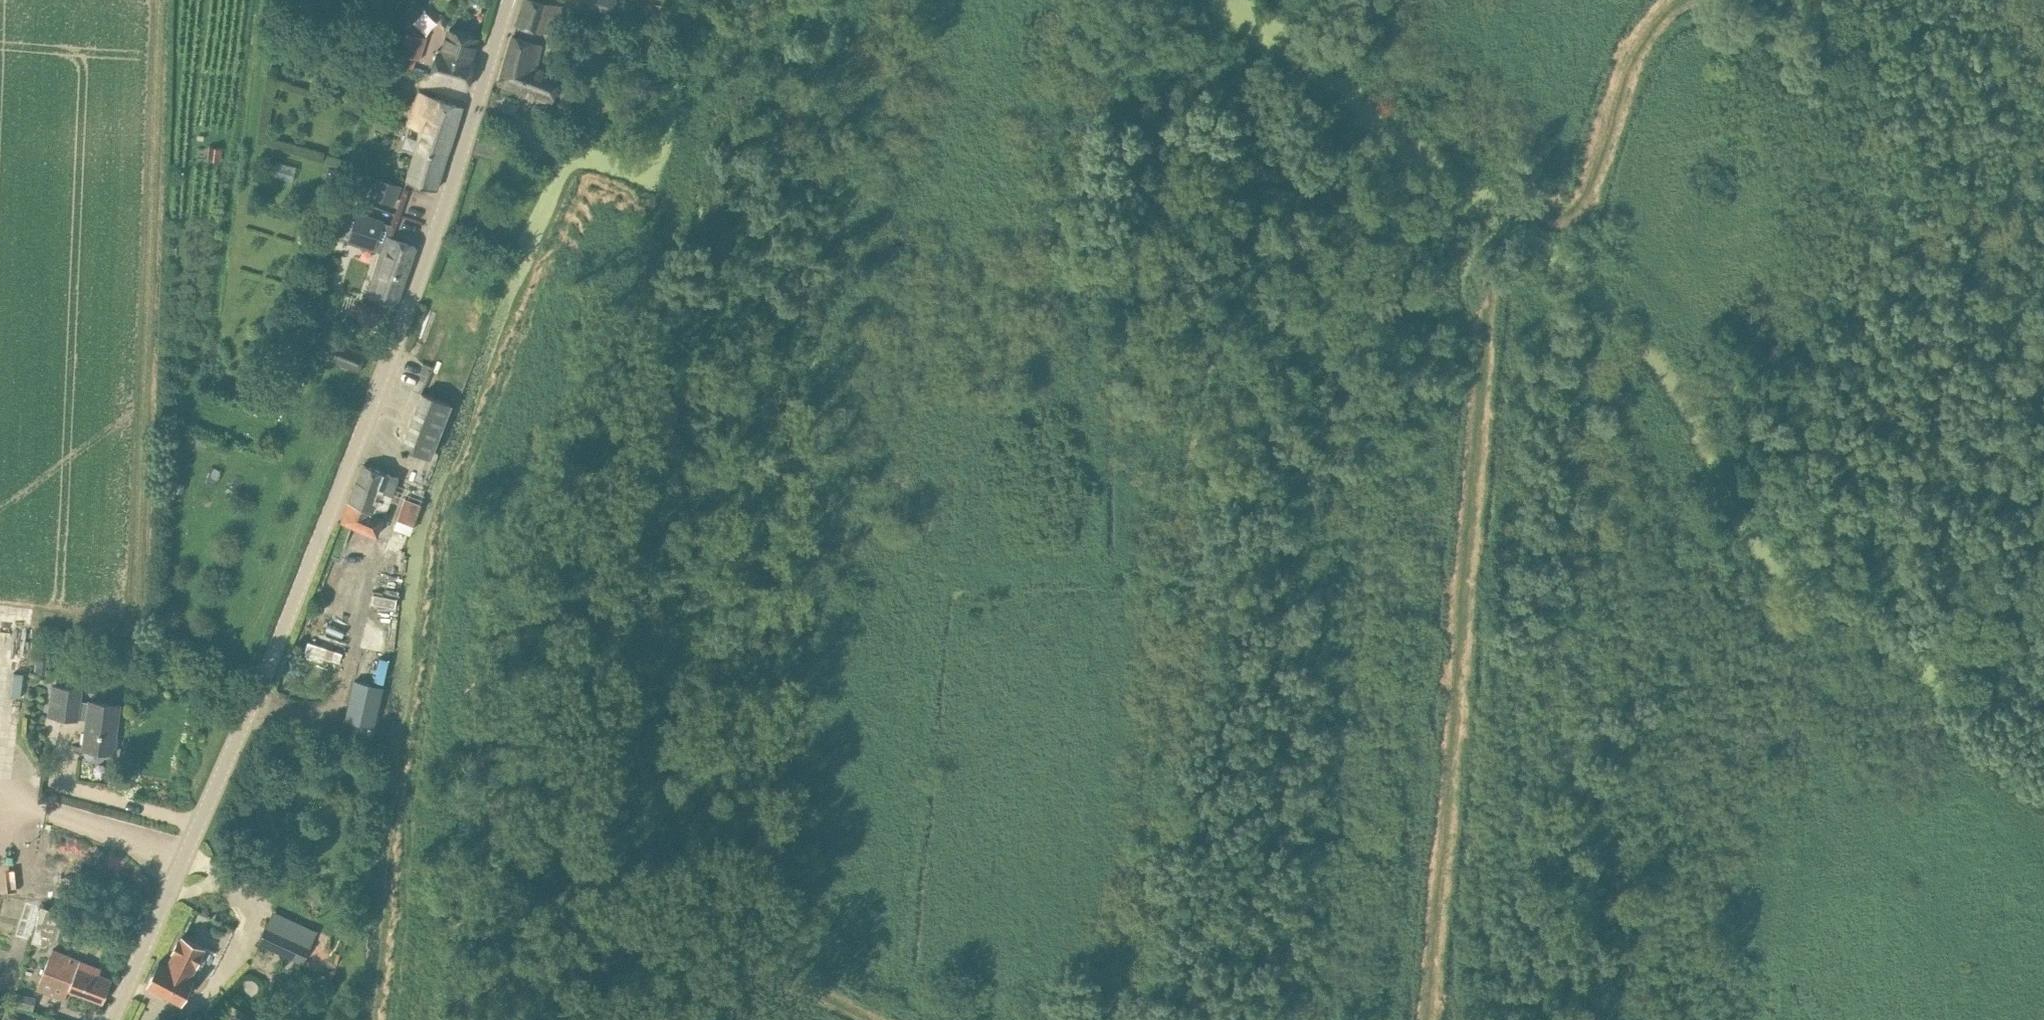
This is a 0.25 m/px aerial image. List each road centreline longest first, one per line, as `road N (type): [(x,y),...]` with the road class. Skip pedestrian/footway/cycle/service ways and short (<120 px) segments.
road 1 (tertiary): [(114,1019),(388,372),(507,0)]

